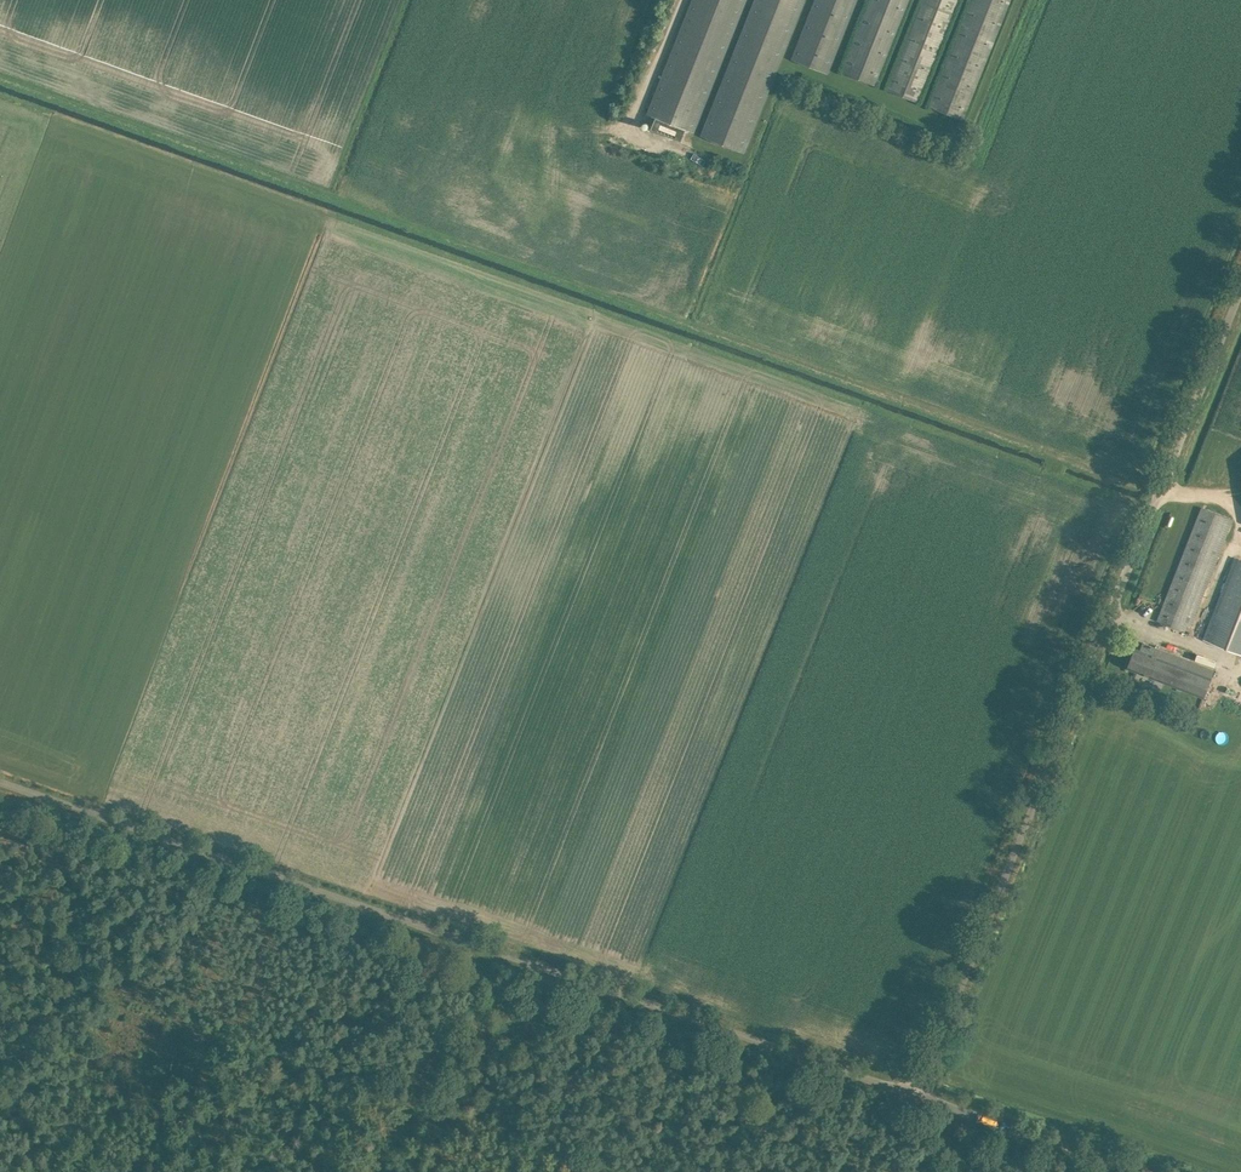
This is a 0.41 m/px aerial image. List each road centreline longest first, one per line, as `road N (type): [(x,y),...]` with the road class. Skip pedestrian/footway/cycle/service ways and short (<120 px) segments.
road 1 (unclassified): [(0,781),(918,1096)]
road 2 (unclassified): [(918,1096),(1240,290)]
road 3 (track): [(378,1171),(481,946)]
road 4 (unclassified): [(1143,1171),(918,1096)]

